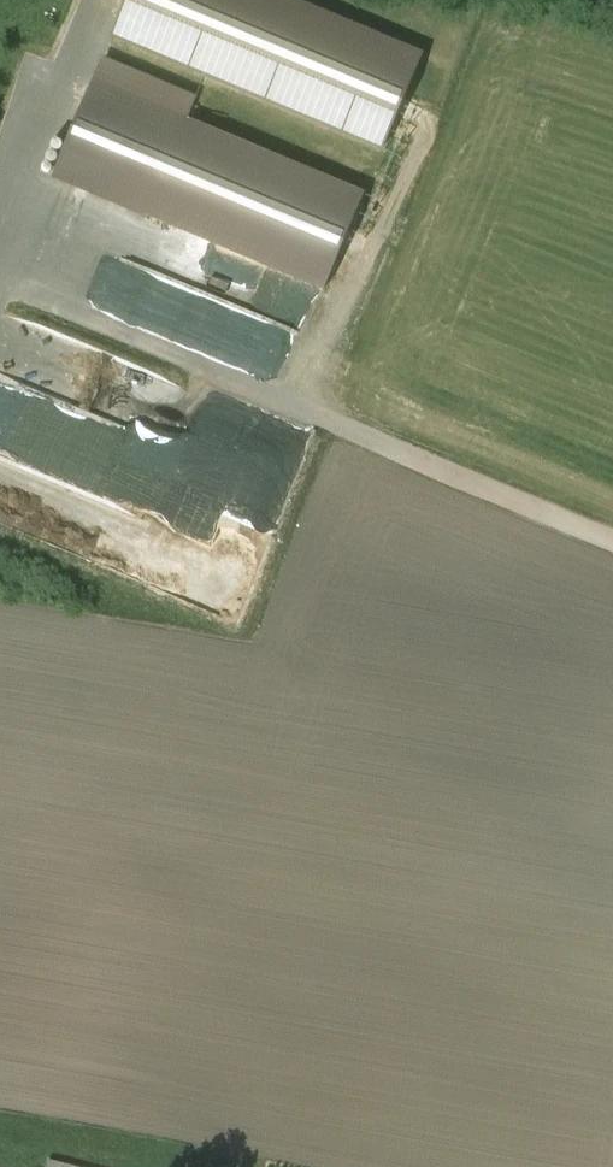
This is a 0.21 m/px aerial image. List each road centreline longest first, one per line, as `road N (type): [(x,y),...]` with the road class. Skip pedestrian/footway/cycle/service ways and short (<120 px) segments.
road 1 (track): [(612,547),(22,297)]

